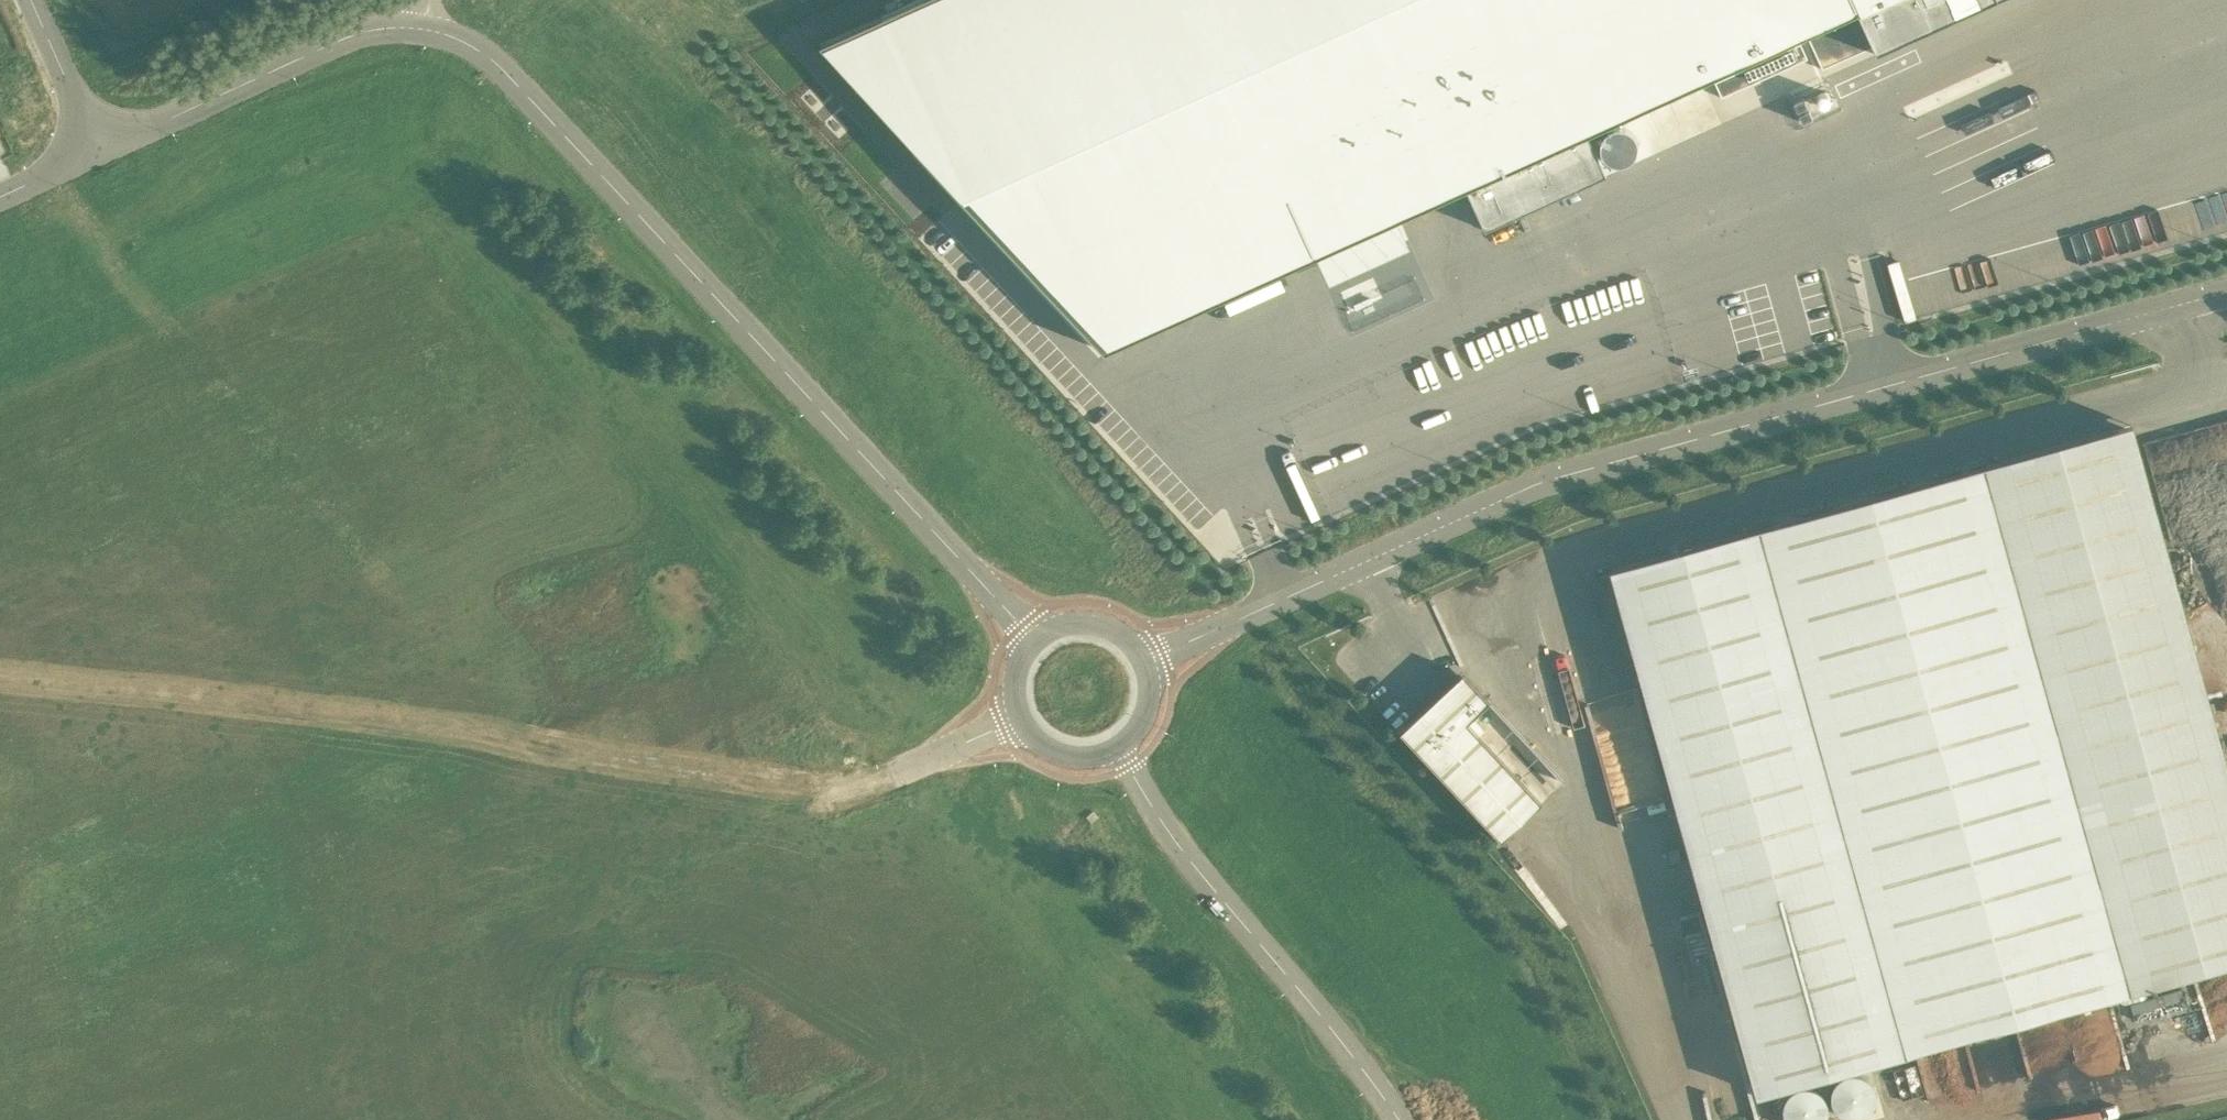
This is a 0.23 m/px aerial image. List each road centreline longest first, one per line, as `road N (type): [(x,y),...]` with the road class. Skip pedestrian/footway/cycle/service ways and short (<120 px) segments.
road 1 (unclassified): [(2226,292),(1539,484),(1145,660)]
road 2 (unclassified): [(1035,635),(518,83),(463,40),(425,29)]
road 3 (unclassified): [(1399,1119),(1182,850),(1118,749)]
road 4 (unclassified): [(425,29),(350,36),(93,154)]
road 5 (unclassified): [(93,154),(30,0)]
road 6 (unclassified): [(891,775),(1017,724)]
road 7 (unclassified): [(1145,660),(1128,637),(1094,620),(1070,619),(1035,635)]

